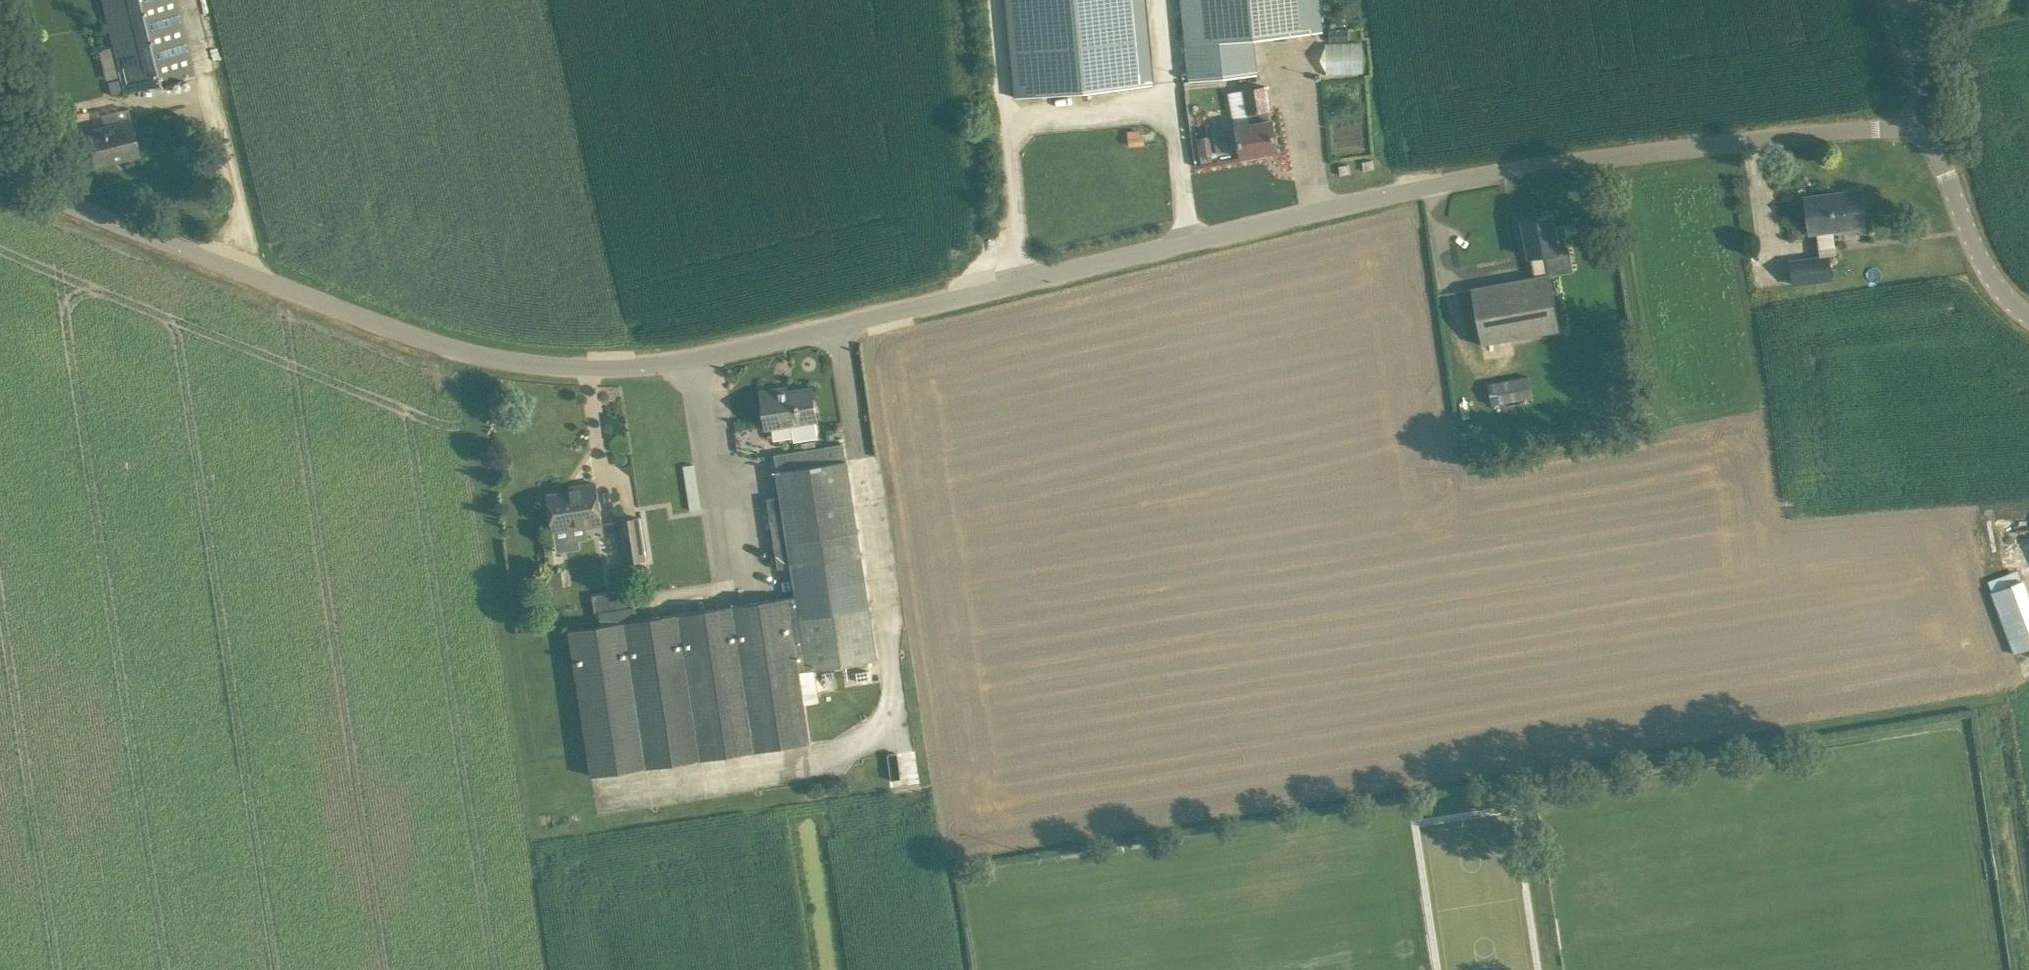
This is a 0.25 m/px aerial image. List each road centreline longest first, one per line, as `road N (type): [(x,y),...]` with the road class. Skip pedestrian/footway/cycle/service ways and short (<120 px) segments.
road 1 (unclassified): [(1917,126),(1576,159),(1400,191),(727,354),(615,367),(493,357),(360,317),(98,215),(0,168)]
road 2 (unclassified): [(2028,316),(1988,273),(1917,126)]
road 3 (unclassified): [(1917,126),(1925,98),(1897,0)]

